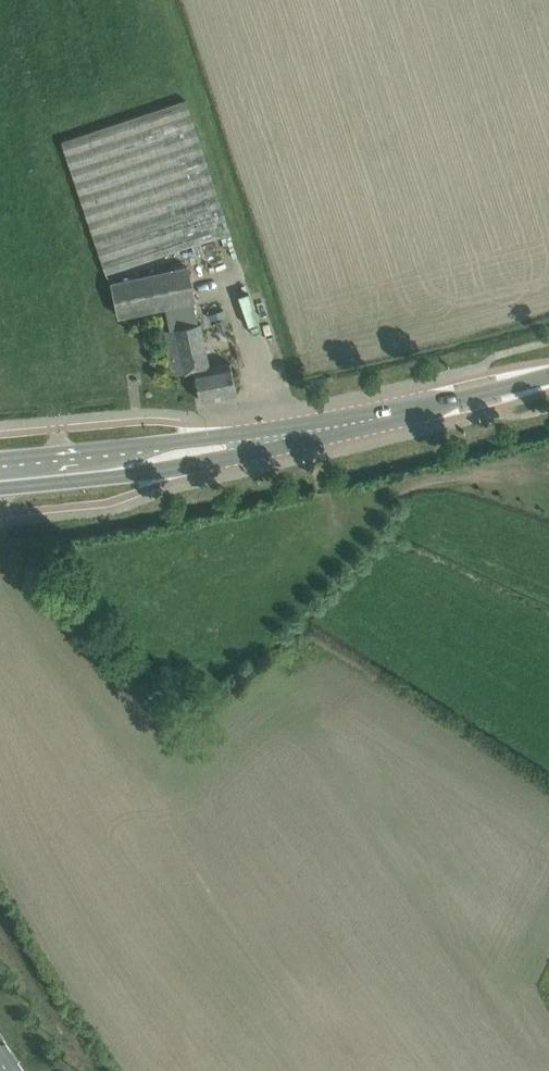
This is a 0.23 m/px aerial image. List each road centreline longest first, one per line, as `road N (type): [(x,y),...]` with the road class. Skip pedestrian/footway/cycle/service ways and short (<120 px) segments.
road 1 (unclassified): [(0,472),(265,439),(548,375)]

